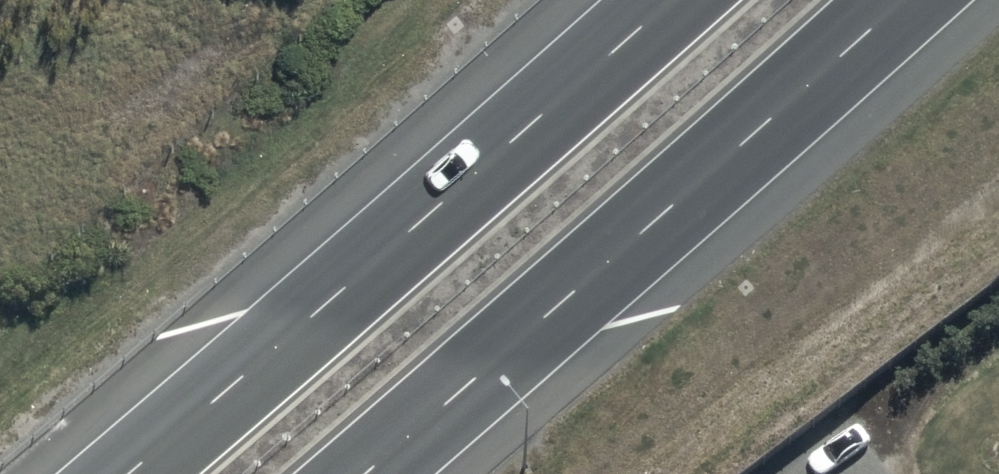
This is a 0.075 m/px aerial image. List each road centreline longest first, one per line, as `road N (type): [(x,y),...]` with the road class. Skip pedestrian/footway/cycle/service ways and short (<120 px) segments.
road 1 (trunk): [(129,473),(672,0)]
road 2 (trunk): [(903,0),(362,473)]

